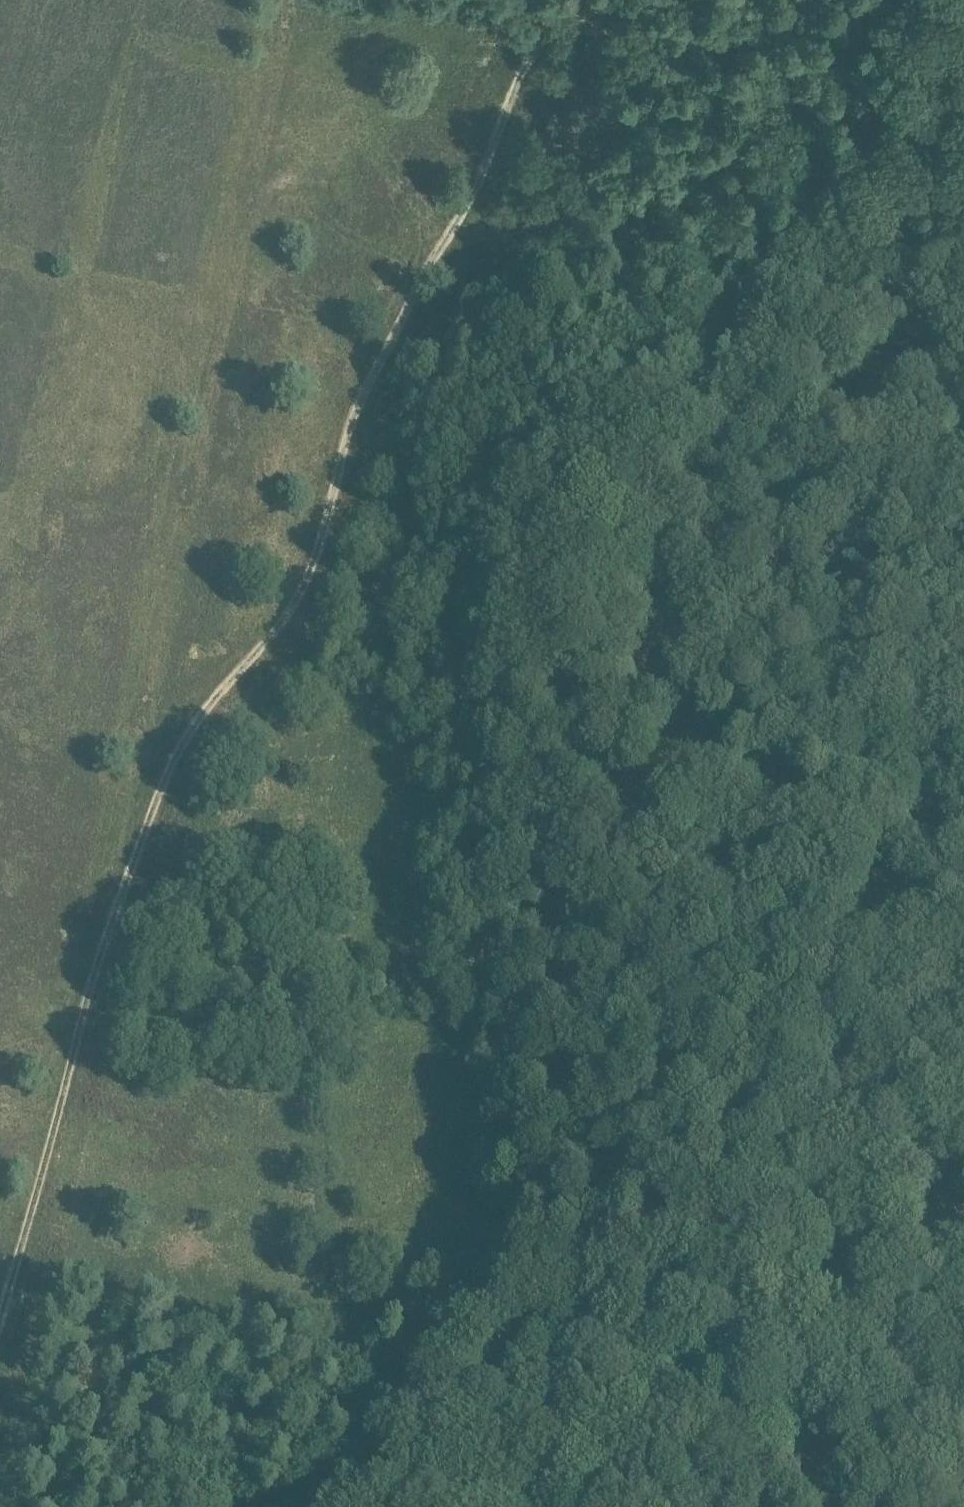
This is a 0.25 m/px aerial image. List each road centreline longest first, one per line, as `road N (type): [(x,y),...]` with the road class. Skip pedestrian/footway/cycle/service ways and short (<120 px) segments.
road 1 (track): [(595,0),(539,50),(446,248),(349,423),(314,570),(160,776),(80,975),(0,1315)]
road 2 (track): [(592,1506),(700,1401),(963,1221)]

